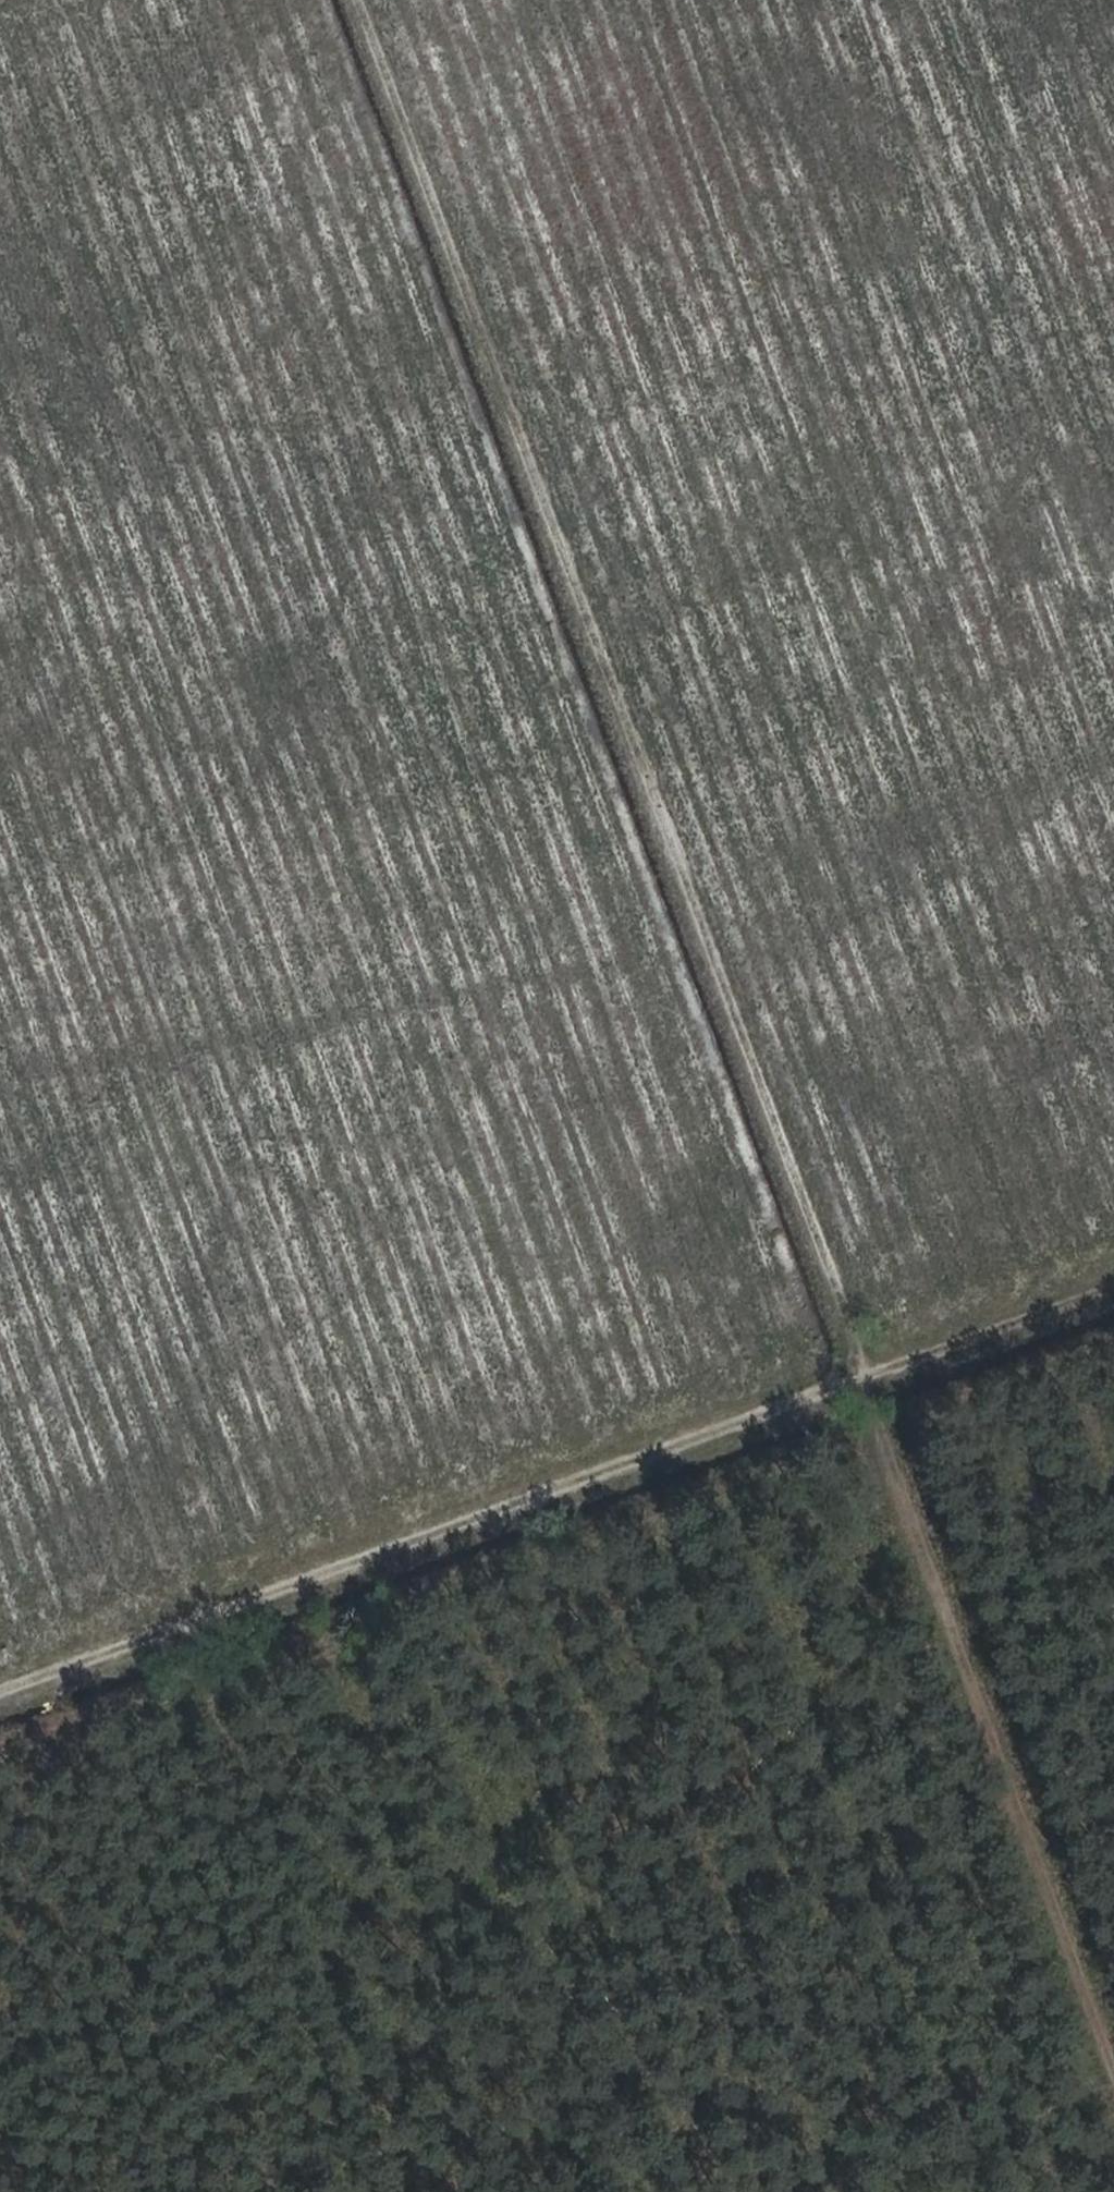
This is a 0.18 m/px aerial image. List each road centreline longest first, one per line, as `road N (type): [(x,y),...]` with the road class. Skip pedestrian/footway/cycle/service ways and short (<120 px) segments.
road 1 (track): [(1113,2066),(354,0)]
road 2 (track): [(0,1700),(1113,1293)]

